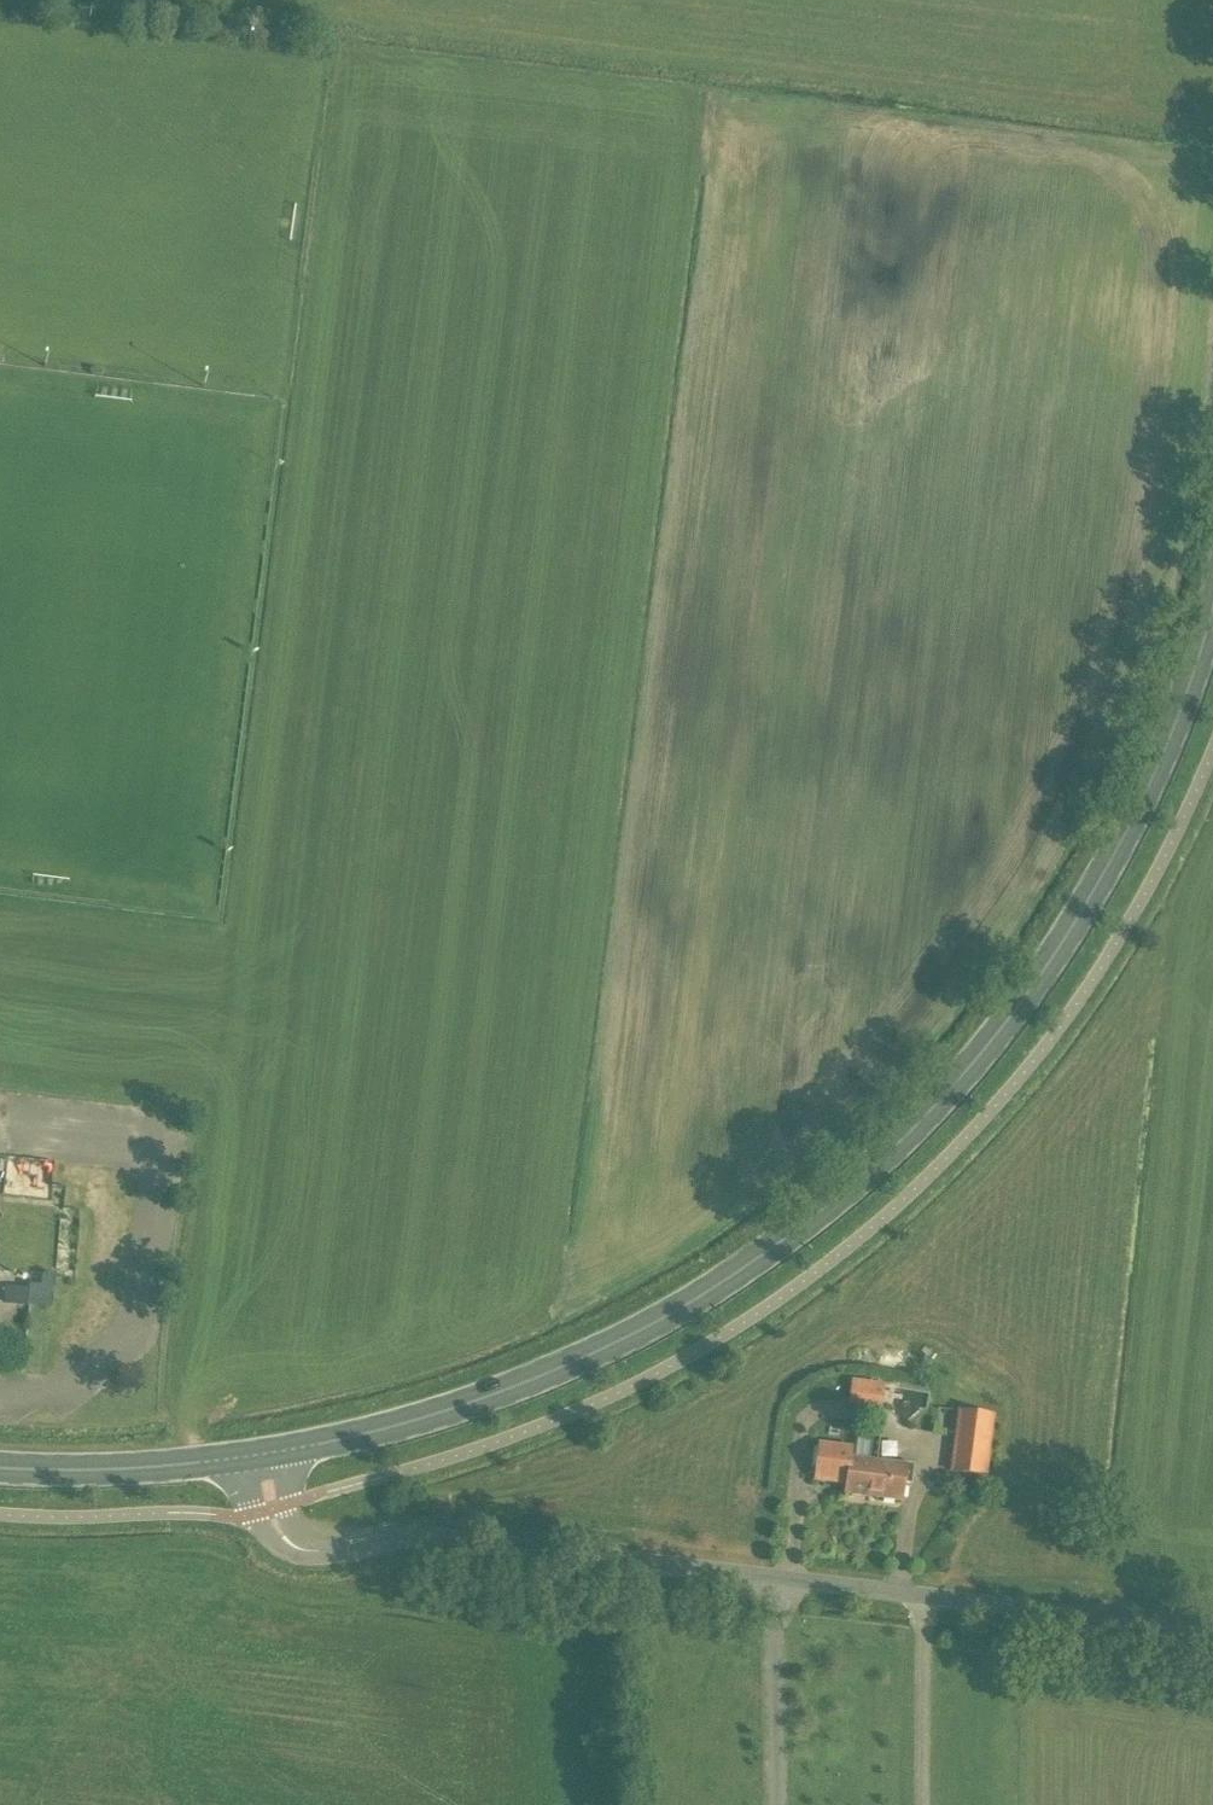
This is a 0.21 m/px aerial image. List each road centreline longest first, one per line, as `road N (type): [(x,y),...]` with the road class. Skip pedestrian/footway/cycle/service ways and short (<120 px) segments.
road 1 (primary): [(266,1457),(422,1421),(630,1338),(784,1245),(897,1146),(1053,961),(1125,837),(1170,741),(1212,611)]
road 2 (unclassified): [(1212,1635),(791,1586),(482,1539),(300,1551),(276,1528),(266,1457)]
road 3 (primary): [(0,1468),(93,1471),(266,1457)]

